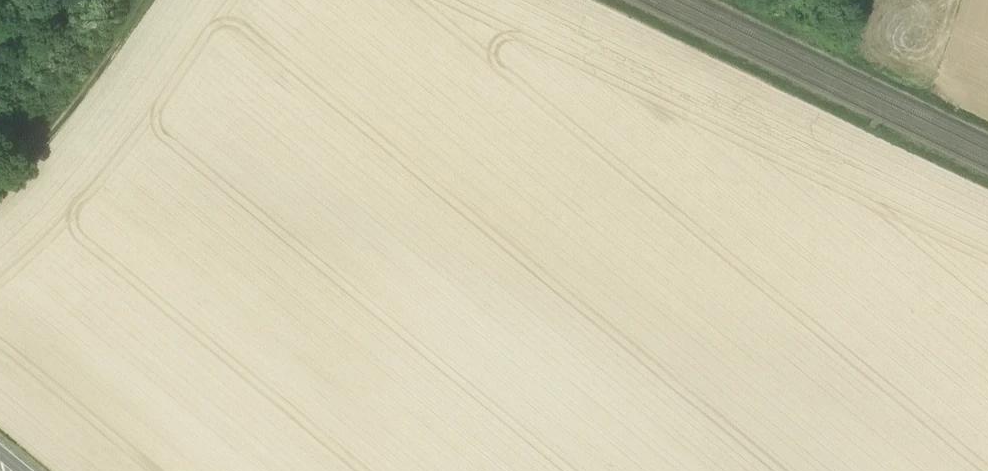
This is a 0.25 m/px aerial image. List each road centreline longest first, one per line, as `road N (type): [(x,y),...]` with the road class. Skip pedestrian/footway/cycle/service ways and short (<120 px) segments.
road 1 (track): [(0,183),(144,0)]

